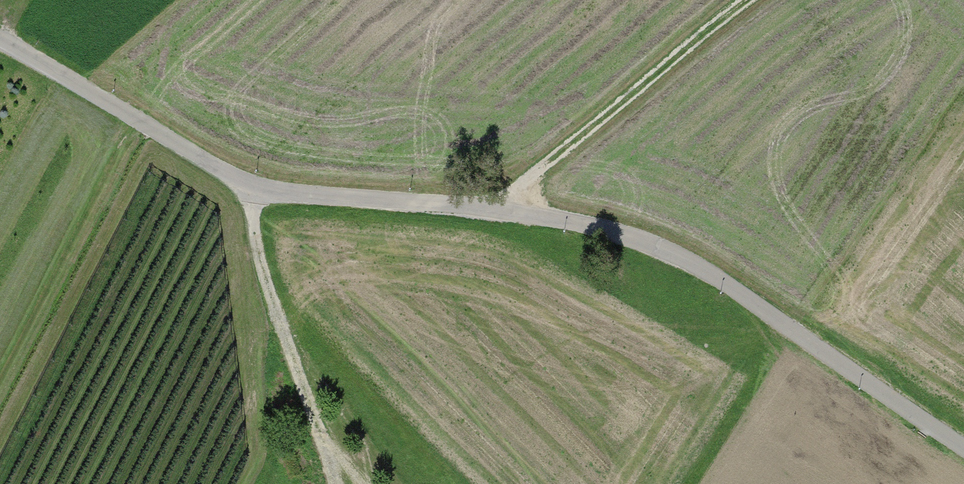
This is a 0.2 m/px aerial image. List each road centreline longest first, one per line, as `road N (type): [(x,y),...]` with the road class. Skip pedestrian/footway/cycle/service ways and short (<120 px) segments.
road 1 (residential): [(0,41),(254,187),(587,224),(688,258),(963,448)]
road 2 (track): [(755,0),(505,197),(502,211)]
road 3 (track): [(254,187),(263,268),(337,483)]

